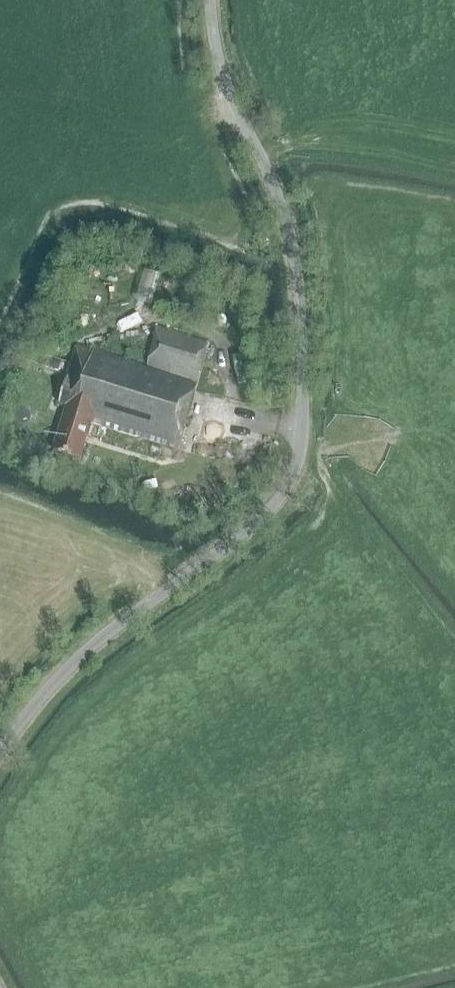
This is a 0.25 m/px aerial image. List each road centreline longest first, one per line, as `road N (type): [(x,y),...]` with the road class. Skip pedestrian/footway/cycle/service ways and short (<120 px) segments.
road 1 (unclassified): [(0,763),(66,674),(272,506),(293,479),(300,444),(283,224),(211,45),(209,0)]

